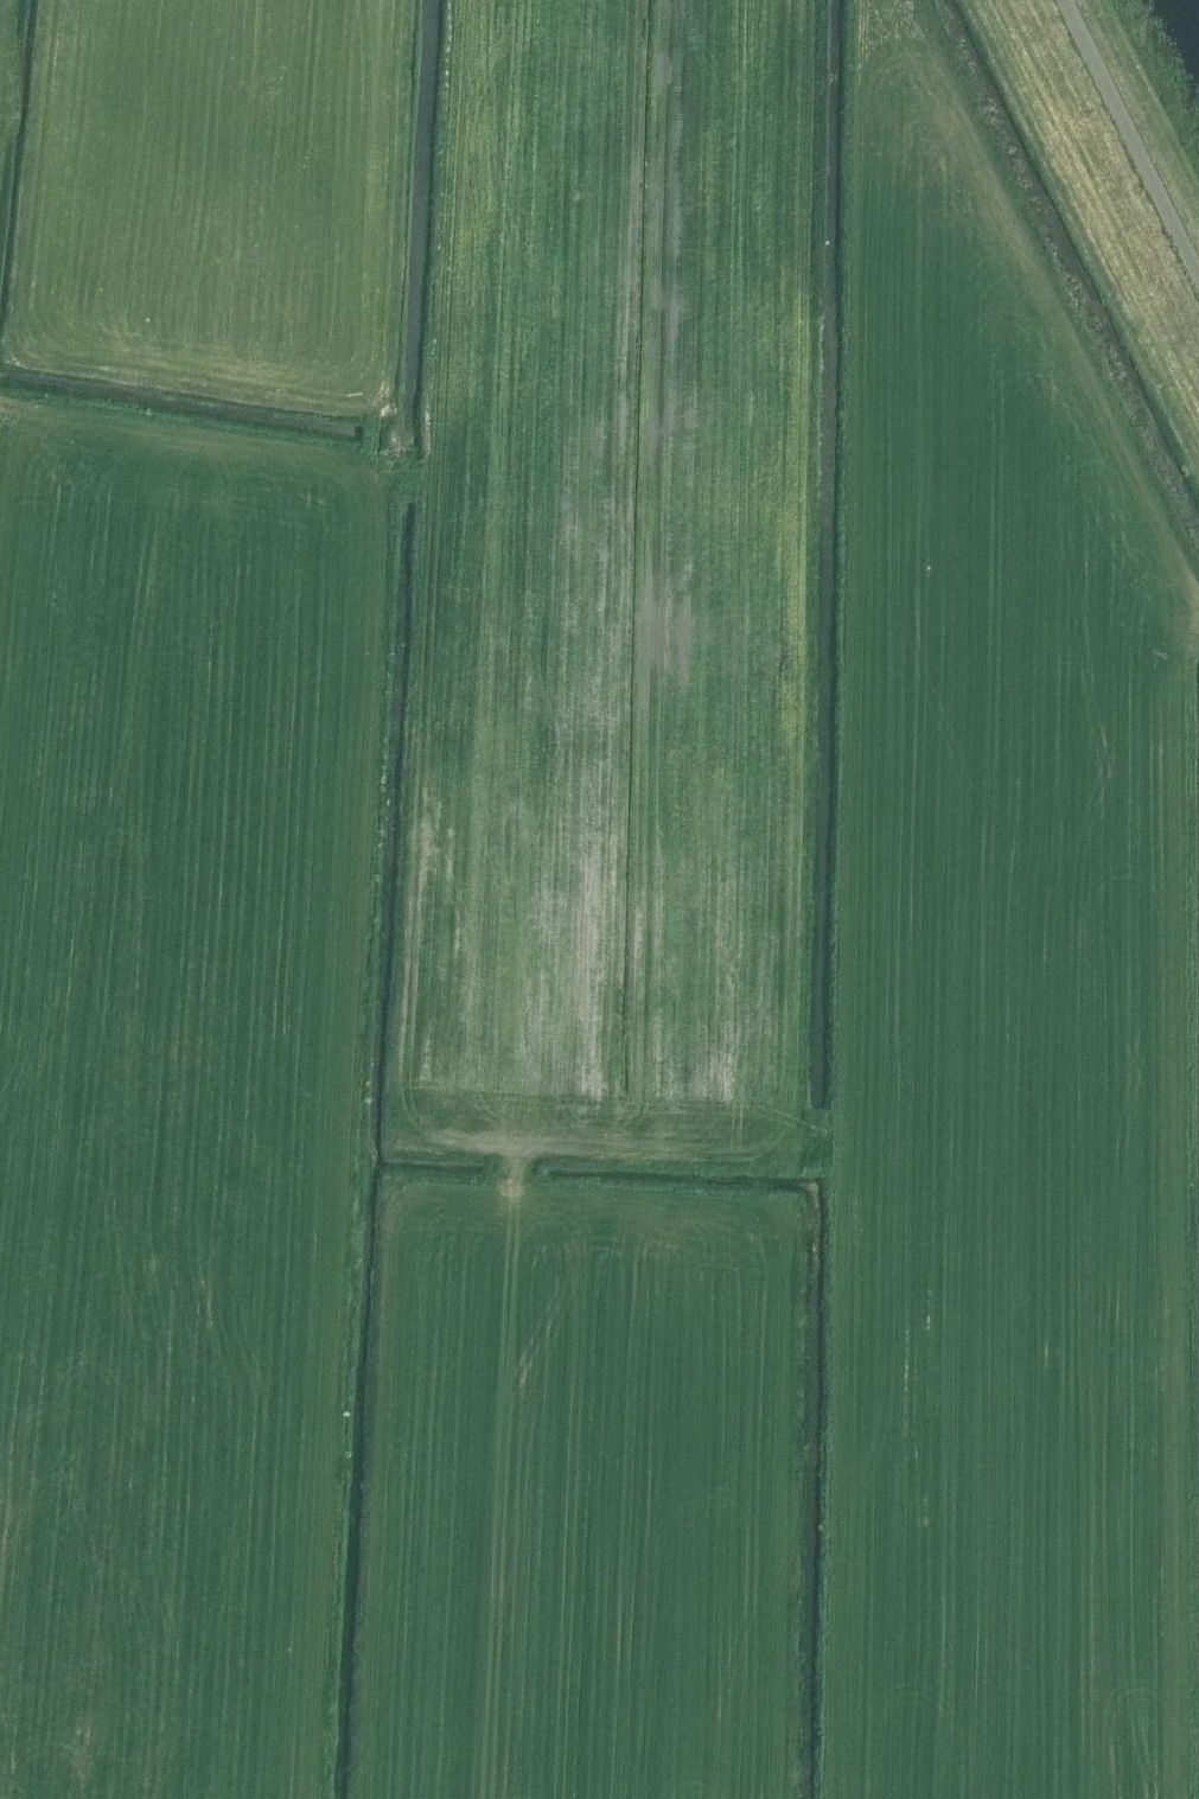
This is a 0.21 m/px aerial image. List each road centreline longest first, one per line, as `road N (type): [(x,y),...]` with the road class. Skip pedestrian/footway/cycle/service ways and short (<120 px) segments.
road 1 (unclassified): [(1198,305),(1048,0)]

